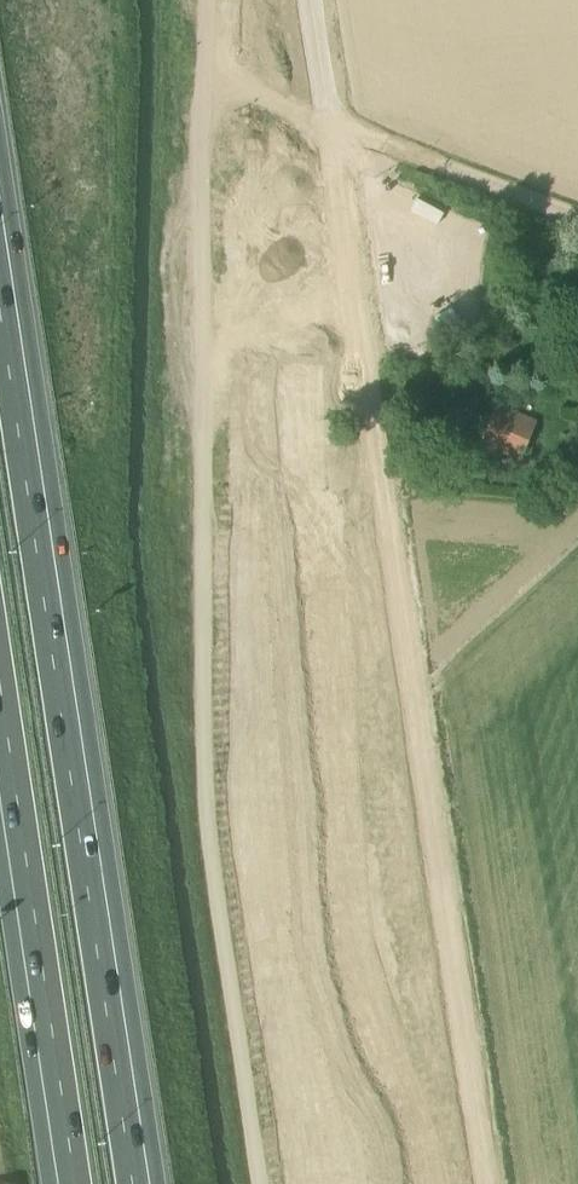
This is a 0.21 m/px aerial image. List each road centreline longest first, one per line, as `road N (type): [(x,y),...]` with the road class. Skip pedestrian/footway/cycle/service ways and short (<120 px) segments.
road 1 (unclassified): [(490,1183),(306,0)]
road 2 (track): [(253,1183),(208,866),(200,704),(200,193),(215,0)]
road 3 (motorway): [(143,1183),(0,243)]
road 4 (motorway): [(0,734),(70,1183)]
road 5 (track): [(577,222),(328,127)]

